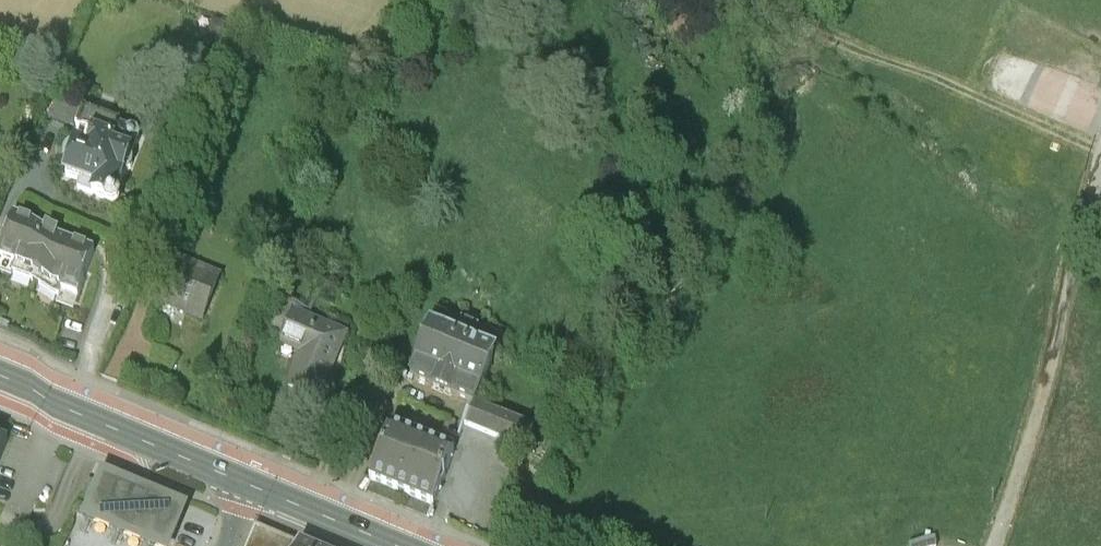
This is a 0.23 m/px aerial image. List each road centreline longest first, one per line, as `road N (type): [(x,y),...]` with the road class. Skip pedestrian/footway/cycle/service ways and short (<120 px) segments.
road 1 (track): [(1100,162),(927,87),(773,0)]
road 2 (primary): [(0,384),(247,487)]
road 3 (primary): [(247,487),(388,545)]

